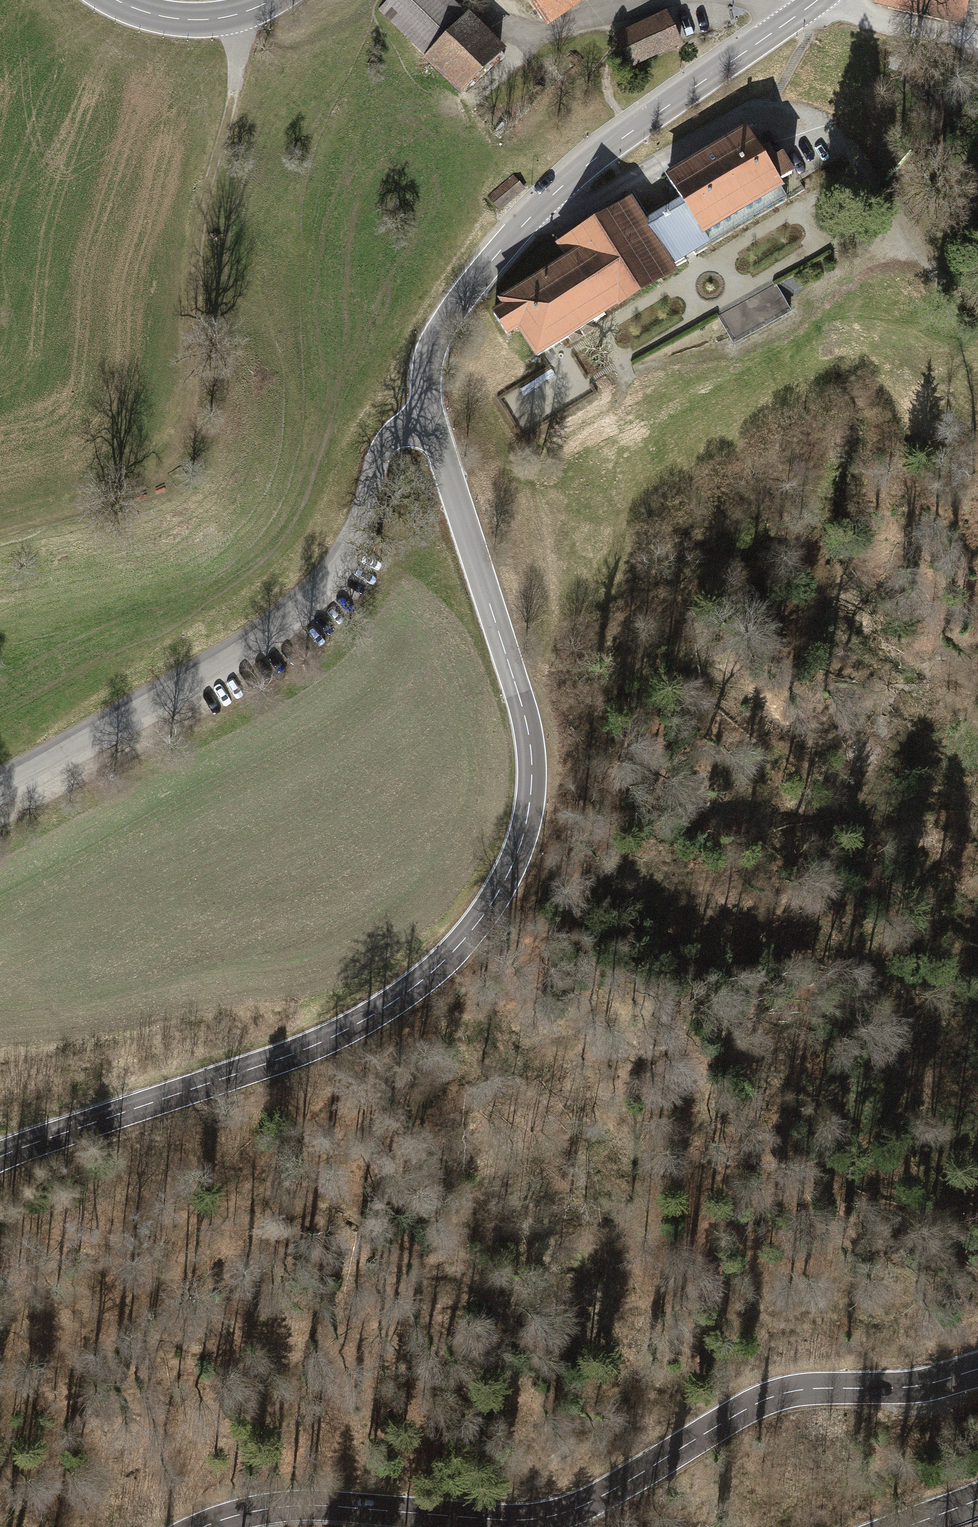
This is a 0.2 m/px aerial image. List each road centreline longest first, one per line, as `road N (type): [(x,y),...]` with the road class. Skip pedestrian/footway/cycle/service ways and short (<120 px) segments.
road 1 (tertiary): [(0,1156),(368,1018),(455,951),(492,901),(526,823),(531,753),(429,414)]
road 2 (tertiary): [(977,1374),(910,1389),(800,1389),(553,1516),(270,1507),(203,1526)]
road 3 (tertiary): [(429,414),(432,348),(509,240),(604,152),(817,0)]
road 4 (unclassified): [(0,777),(181,683),(289,611),(352,539),(392,437),(429,414)]
road 5 (track): [(242,14),(243,64),(203,229),(192,430)]
road 6 (track): [(522,705),(544,655),(553,594),(534,485),(562,440),(617,400),(620,364)]
road 7 (tertiary): [(271,0),(203,20),(119,0)]

